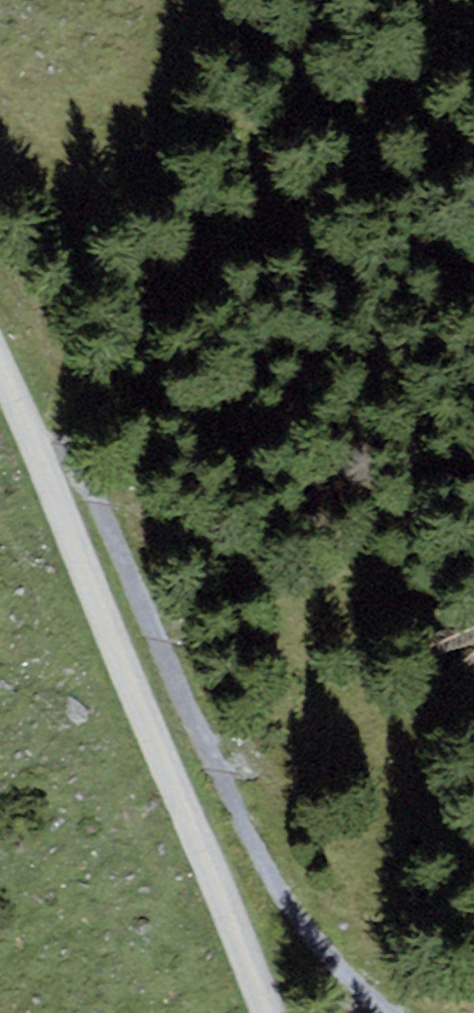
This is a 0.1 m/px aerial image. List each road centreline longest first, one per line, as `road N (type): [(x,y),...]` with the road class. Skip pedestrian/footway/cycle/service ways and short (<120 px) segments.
road 1 (track): [(24,423),(103,499),(246,832),(286,899),(388,1012)]
road 2 (unclassified): [(0,369),(263,1012)]

